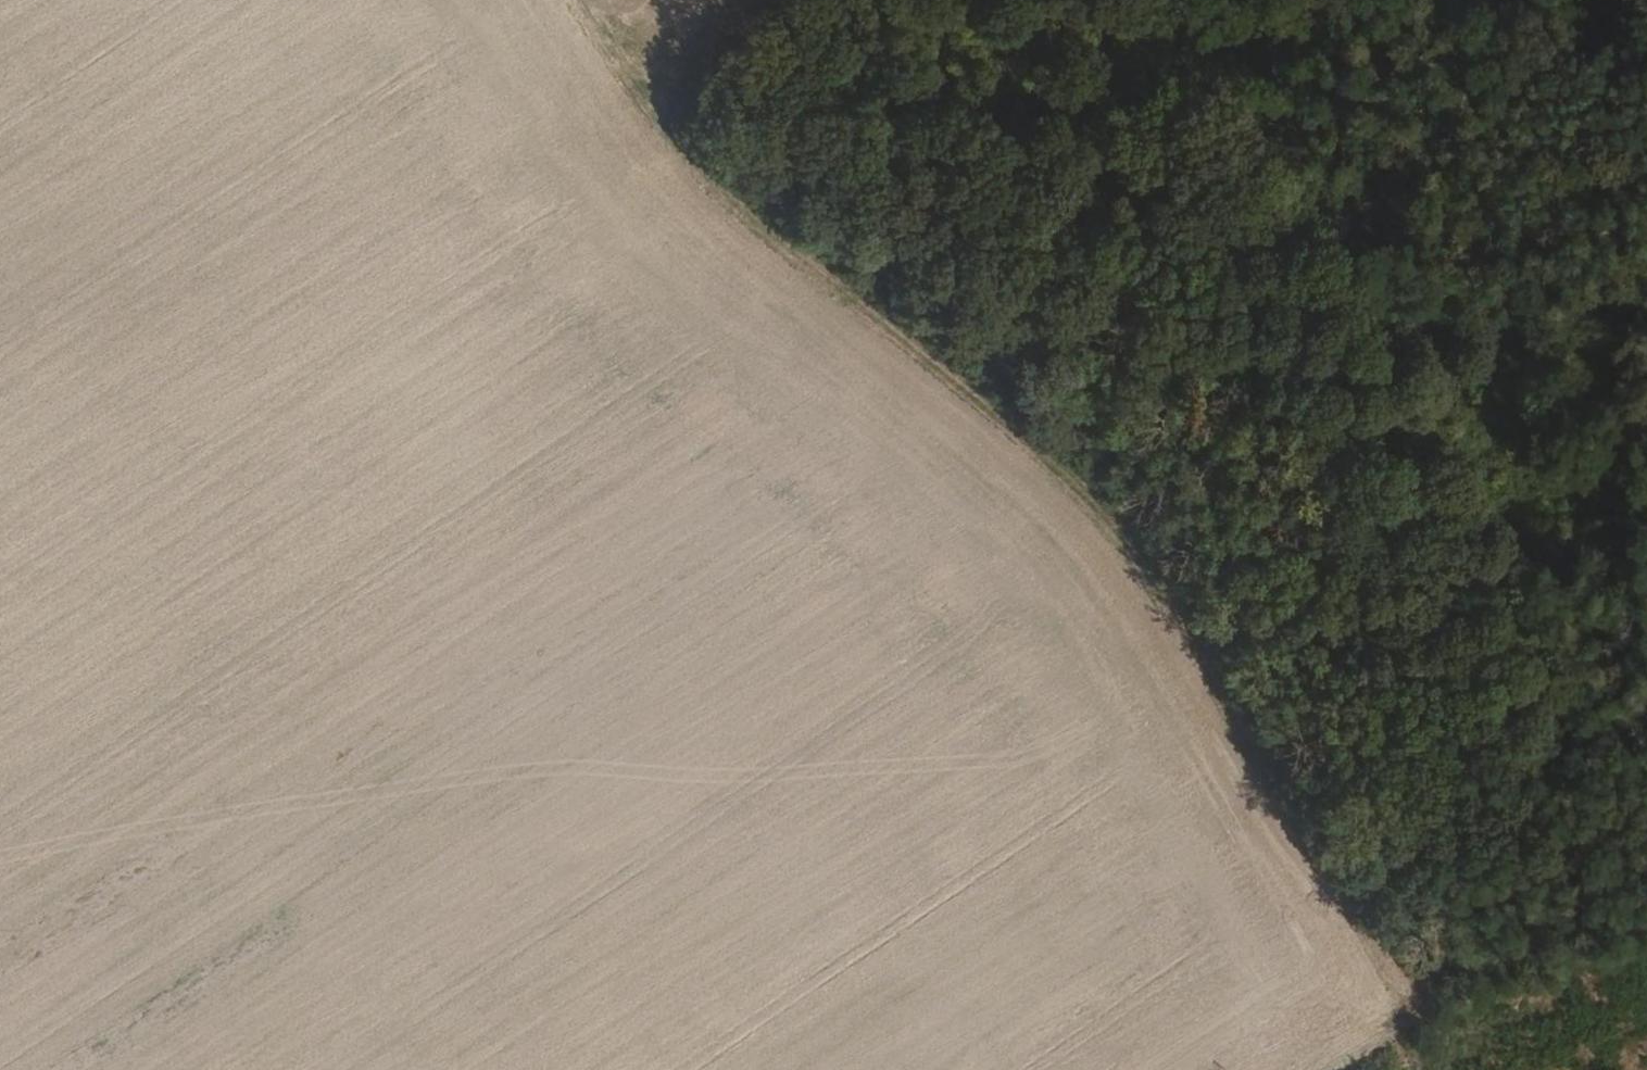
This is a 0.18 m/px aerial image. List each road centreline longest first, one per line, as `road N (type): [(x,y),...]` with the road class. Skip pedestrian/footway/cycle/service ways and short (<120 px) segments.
road 1 (track): [(1411,1069),(1365,950),(1193,648),(1080,489),(818,279),(674,151),(561,0)]
road 2 (track): [(1388,1011),(1427,982),(1438,961),(1439,879),(1646,621)]

